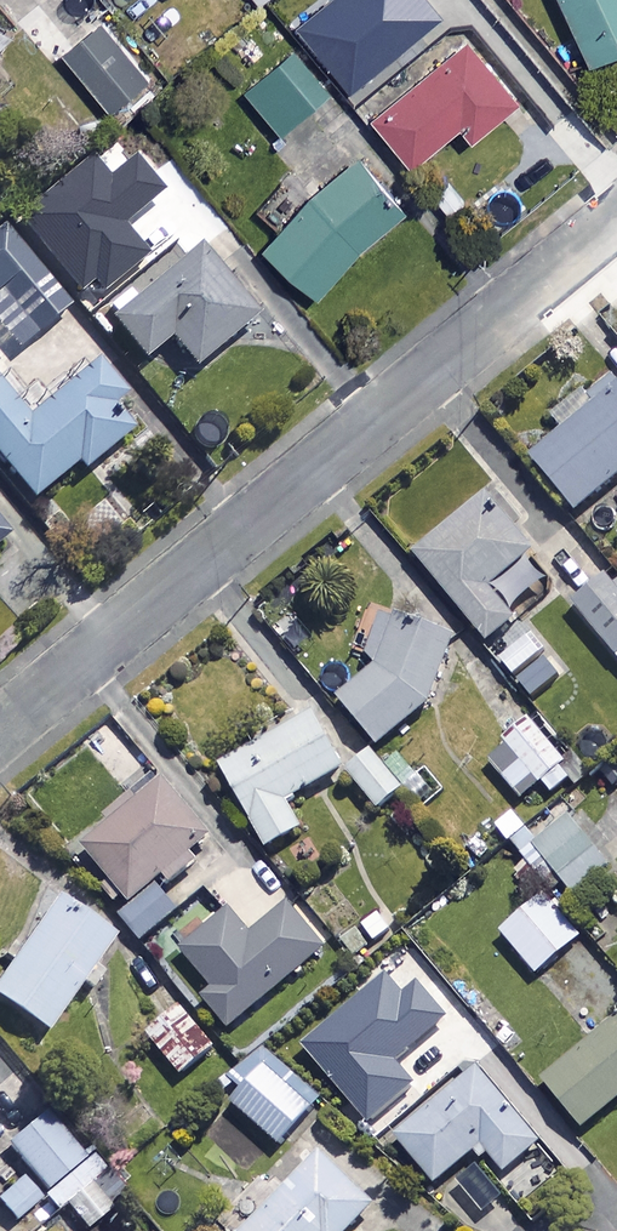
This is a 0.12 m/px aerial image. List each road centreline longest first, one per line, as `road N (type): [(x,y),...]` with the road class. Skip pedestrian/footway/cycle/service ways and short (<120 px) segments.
road 1 (residential): [(0,730),(616,220)]

